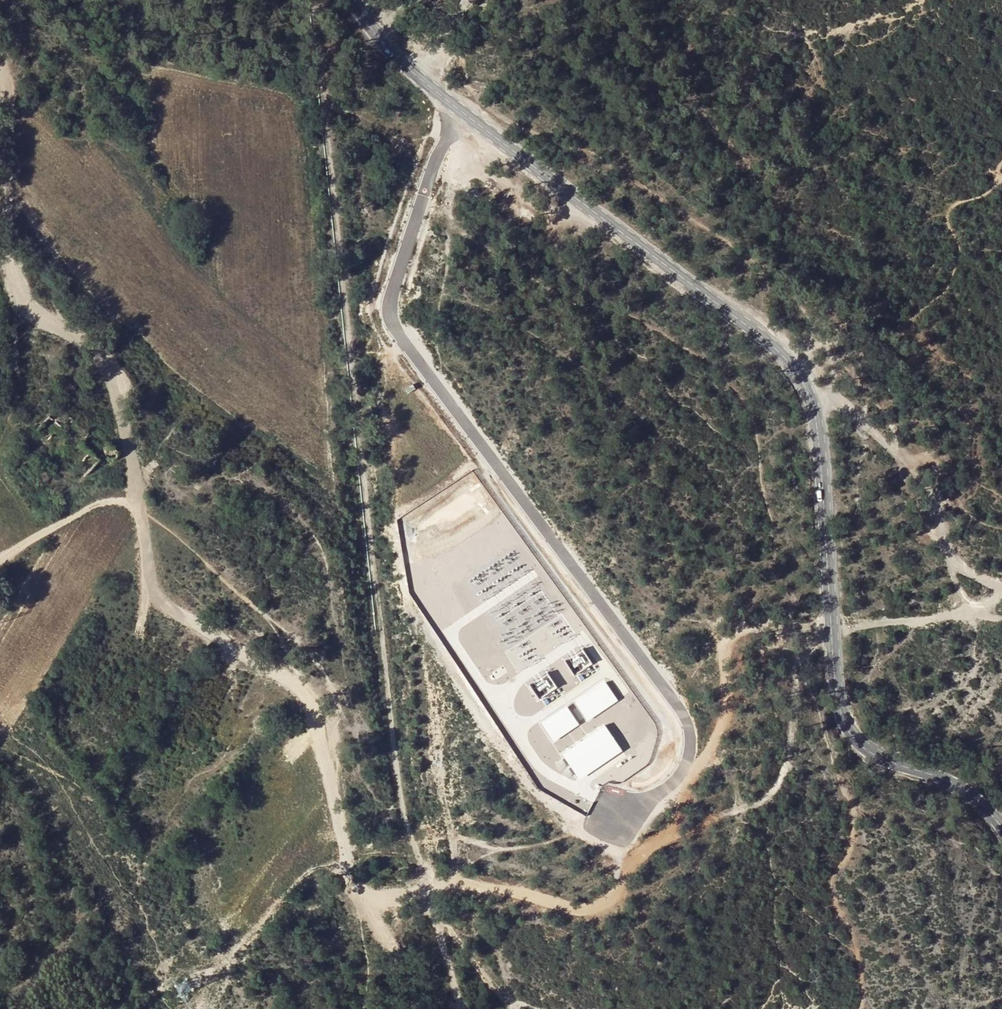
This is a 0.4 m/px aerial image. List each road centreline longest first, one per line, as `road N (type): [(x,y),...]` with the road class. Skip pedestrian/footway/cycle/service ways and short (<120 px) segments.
road 1 (tertiary): [(352,0),(365,26),(413,75),(746,332),(802,389),(823,457),(847,729),(863,754),(944,793),(1001,837)]
road 2 (track): [(425,898),(357,891),(327,778),(320,688),(285,659),(221,638),(177,610),(149,569),(145,510)]
road 3 (track): [(145,510),(109,374),(83,334),(22,309),(2,211),(0,63)]
road 4 (track): [(1001,596),(889,605),(850,617),(730,617),(722,640),(731,701),(705,763),(682,771)]
road 5 (track): [(1001,583),(950,553),(904,456),(837,402),(802,389)]
road 6 (track): [(626,809),(618,879),(601,908),(576,910),(488,885),(425,898)]
road 7 (track): [(0,570),(100,502),(145,510)]

